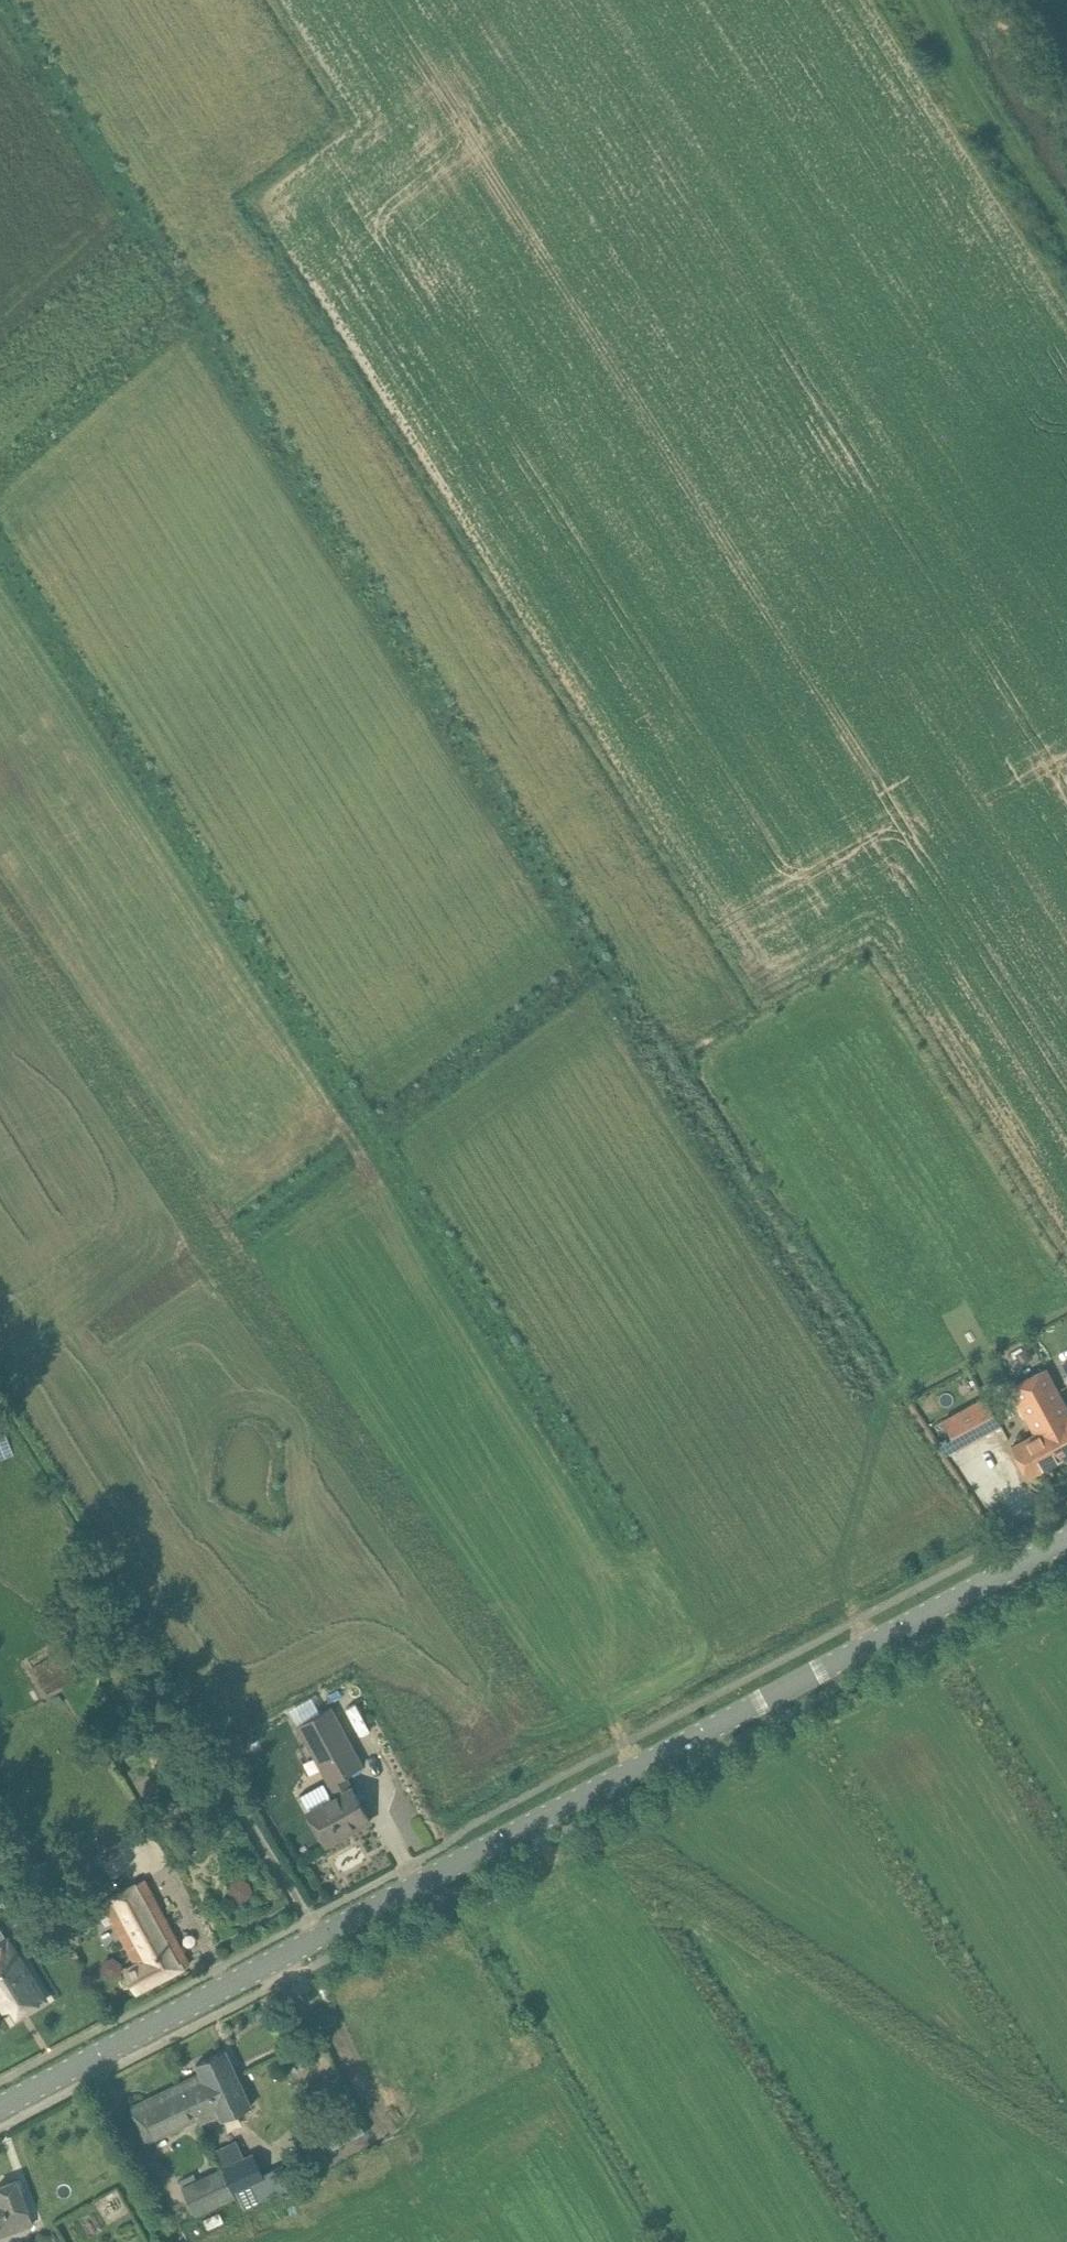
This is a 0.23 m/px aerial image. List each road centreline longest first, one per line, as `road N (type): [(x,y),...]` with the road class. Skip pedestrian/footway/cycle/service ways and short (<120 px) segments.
road 1 (tertiary): [(0,2106),(1066,1539)]

